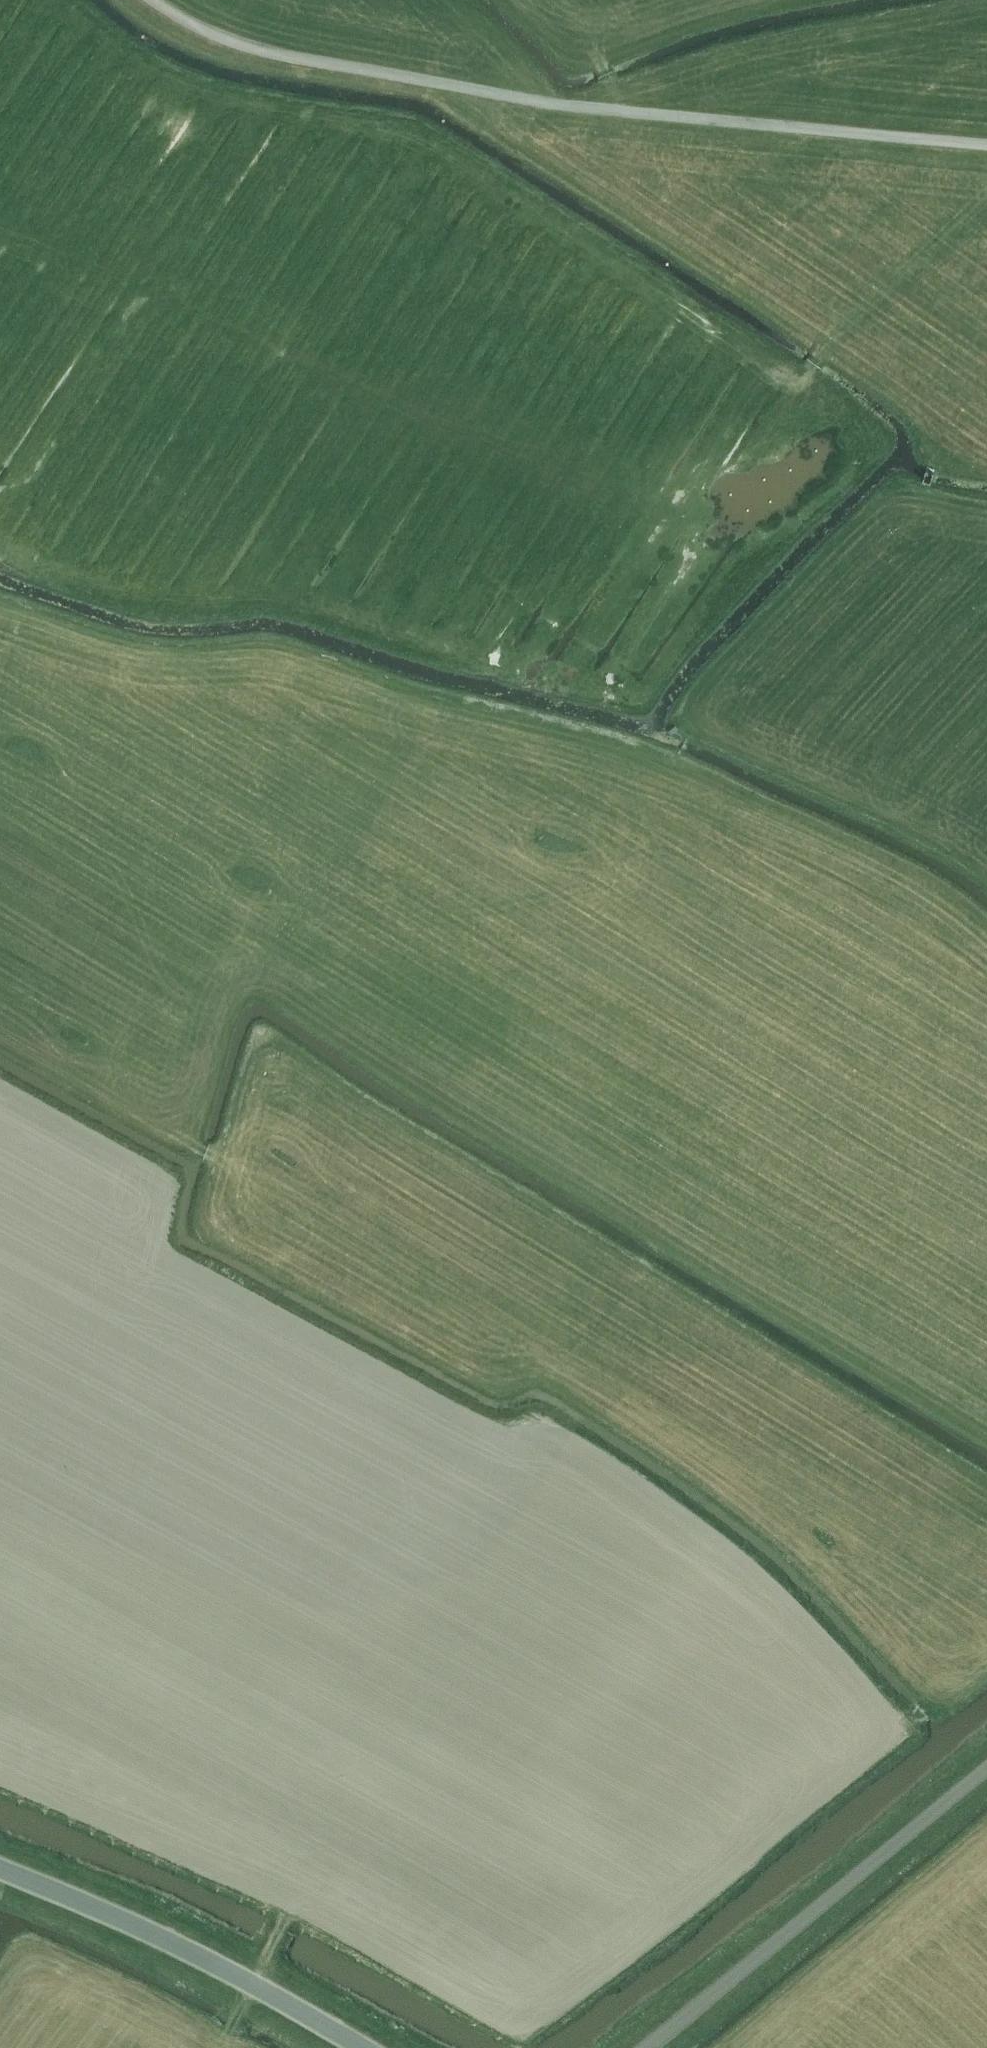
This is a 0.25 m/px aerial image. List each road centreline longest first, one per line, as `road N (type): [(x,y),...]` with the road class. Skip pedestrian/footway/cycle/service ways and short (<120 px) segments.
road 1 (unclassified): [(986,143),(546,105),(256,50),(150,0)]
road 2 (tertiary): [(362,2047),(177,1946),(0,1869)]

